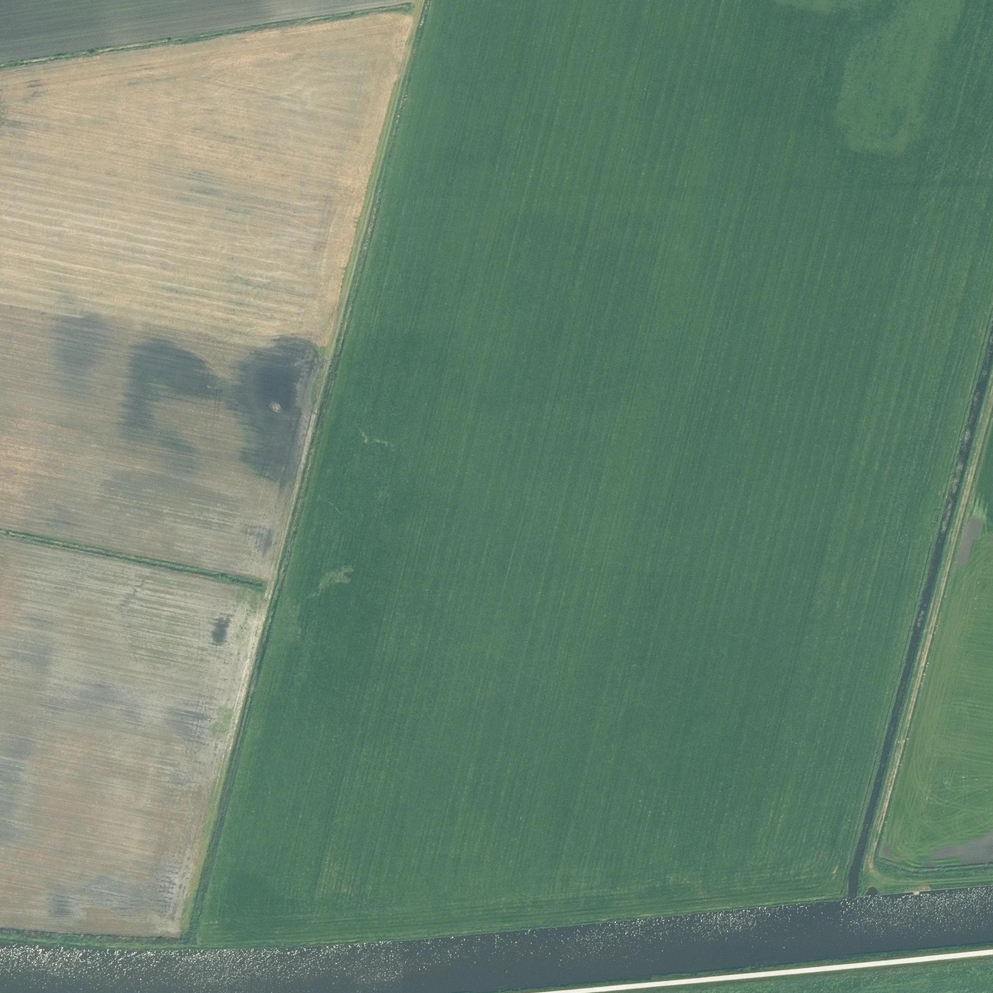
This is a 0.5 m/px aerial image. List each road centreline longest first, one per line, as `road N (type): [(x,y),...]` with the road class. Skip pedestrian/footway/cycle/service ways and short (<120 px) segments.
road 1 (track): [(992,393),(870,864),(891,882),(992,875)]

